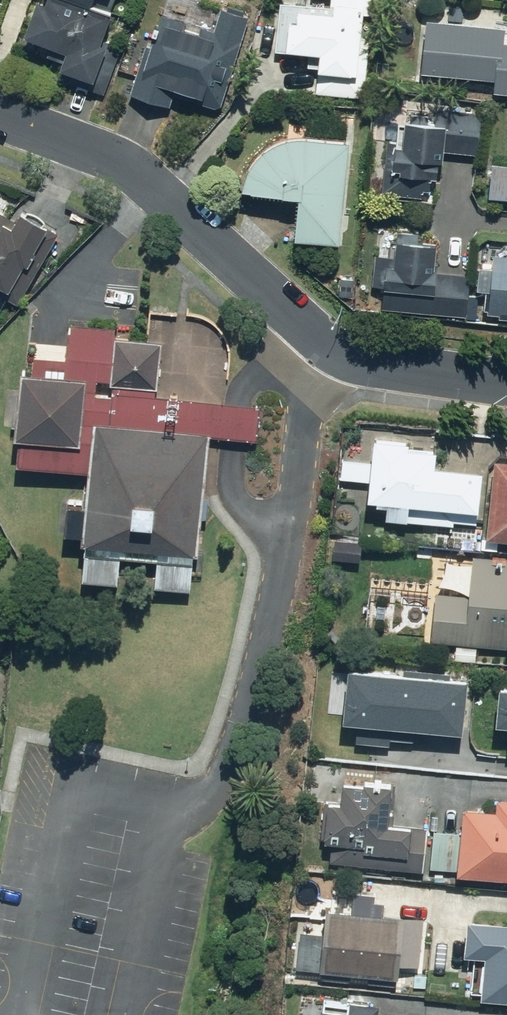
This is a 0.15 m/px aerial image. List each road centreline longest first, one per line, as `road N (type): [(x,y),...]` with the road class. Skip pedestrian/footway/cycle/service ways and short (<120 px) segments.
road 1 (residential): [(506,382),(344,355),(135,171),(0,117)]

